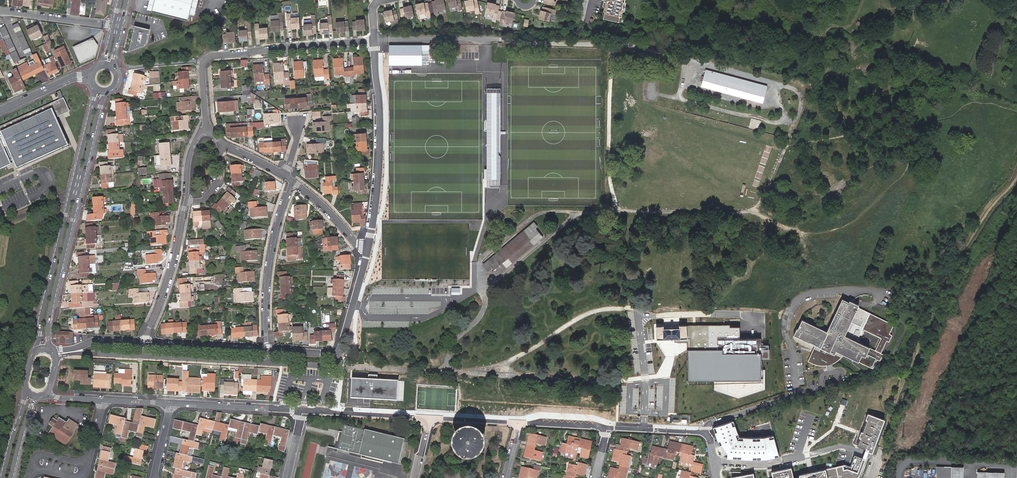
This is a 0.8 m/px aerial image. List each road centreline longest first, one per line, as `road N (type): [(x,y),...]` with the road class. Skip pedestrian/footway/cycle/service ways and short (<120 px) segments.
road 1 (secondary): [(94,85),(34,352)]
road 2 (secondary): [(51,349),(49,316),(100,106),(113,89)]
road 3 (residential): [(375,39),(211,56),(201,67),(207,128)]
road 4 (residential): [(369,248),(380,157),(375,39)]
road 5 (residential): [(292,180),(269,266),(271,350)]
road 6 (residential): [(714,461),(769,464),(840,446),(881,459)]
road 7 (residential): [(186,200),(163,296),(142,343)]
road 8 (residential): [(172,404),(303,411)]
road 9 (residential): [(271,350),(142,343)]
road 10 (residential): [(142,356),(270,363)]
road 11 (residential): [(714,461),(702,432),(607,426)]
road 12 (residential): [(303,411),(429,418)]

